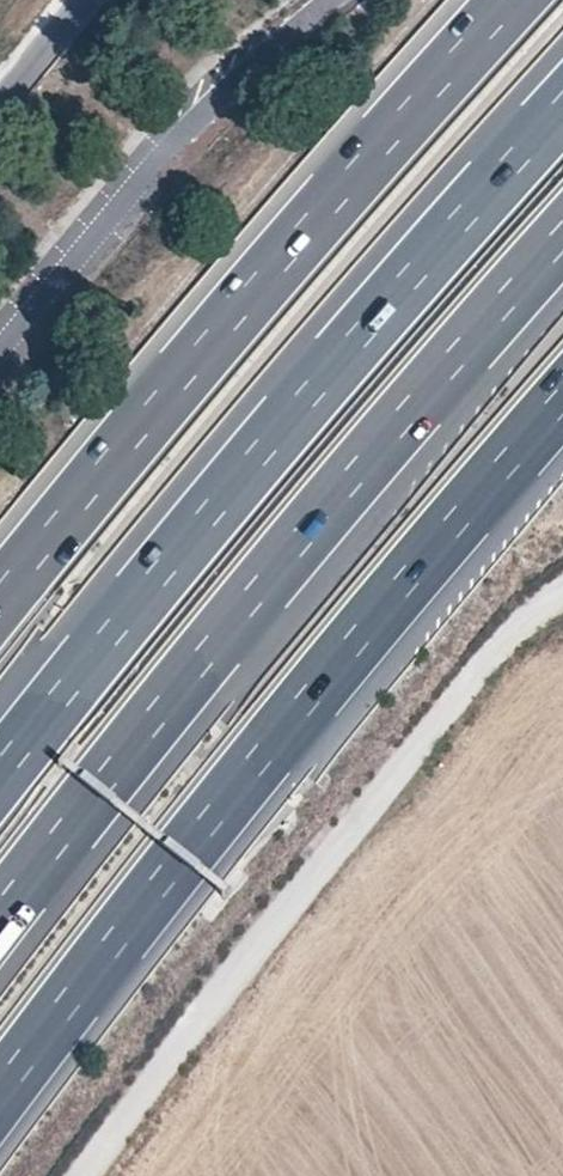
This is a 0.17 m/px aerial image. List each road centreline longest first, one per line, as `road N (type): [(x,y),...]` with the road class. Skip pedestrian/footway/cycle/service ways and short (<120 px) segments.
road 1 (motorway): [(0,1094),(348,650),(562,400)]
road 2 (motorway): [(0,916),(303,538),(562,238)]
road 3 (motorway): [(562,107),(360,336),(0,774)]
road 4 (motorway): [(512,0),(325,209),(0,600)]
road 5 (unclassified): [(562,590),(525,611),(250,956),(95,1175)]
road 6 (unclassified): [(87,0),(0,105)]

